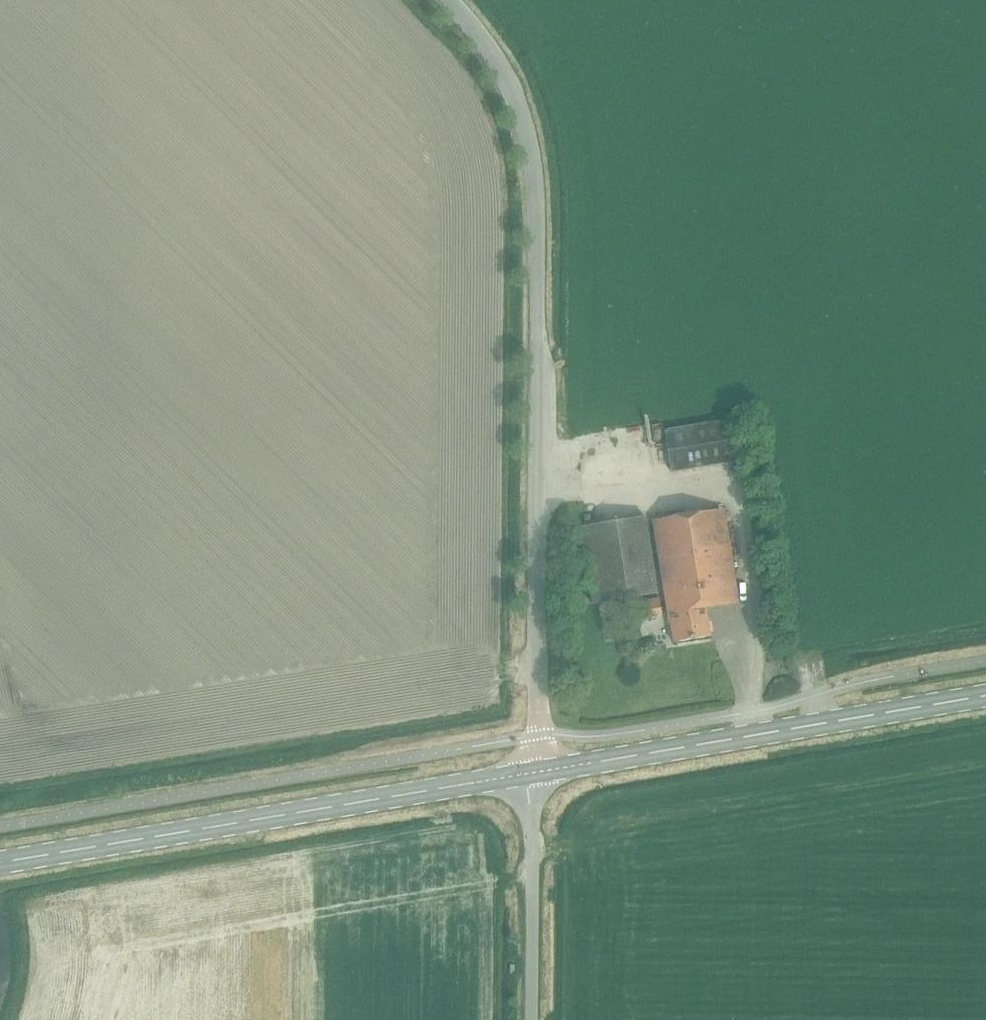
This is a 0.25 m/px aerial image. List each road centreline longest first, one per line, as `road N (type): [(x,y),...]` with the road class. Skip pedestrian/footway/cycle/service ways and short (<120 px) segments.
road 1 (unclassified): [(533,773),(543,220),(536,151),(509,87),(430,0)]
road 2 (secondary): [(533,773),(0,860)]
road 3 (secondary): [(533,773),(985,696)]
road 4 (unclassified): [(529,1019),(533,773)]

